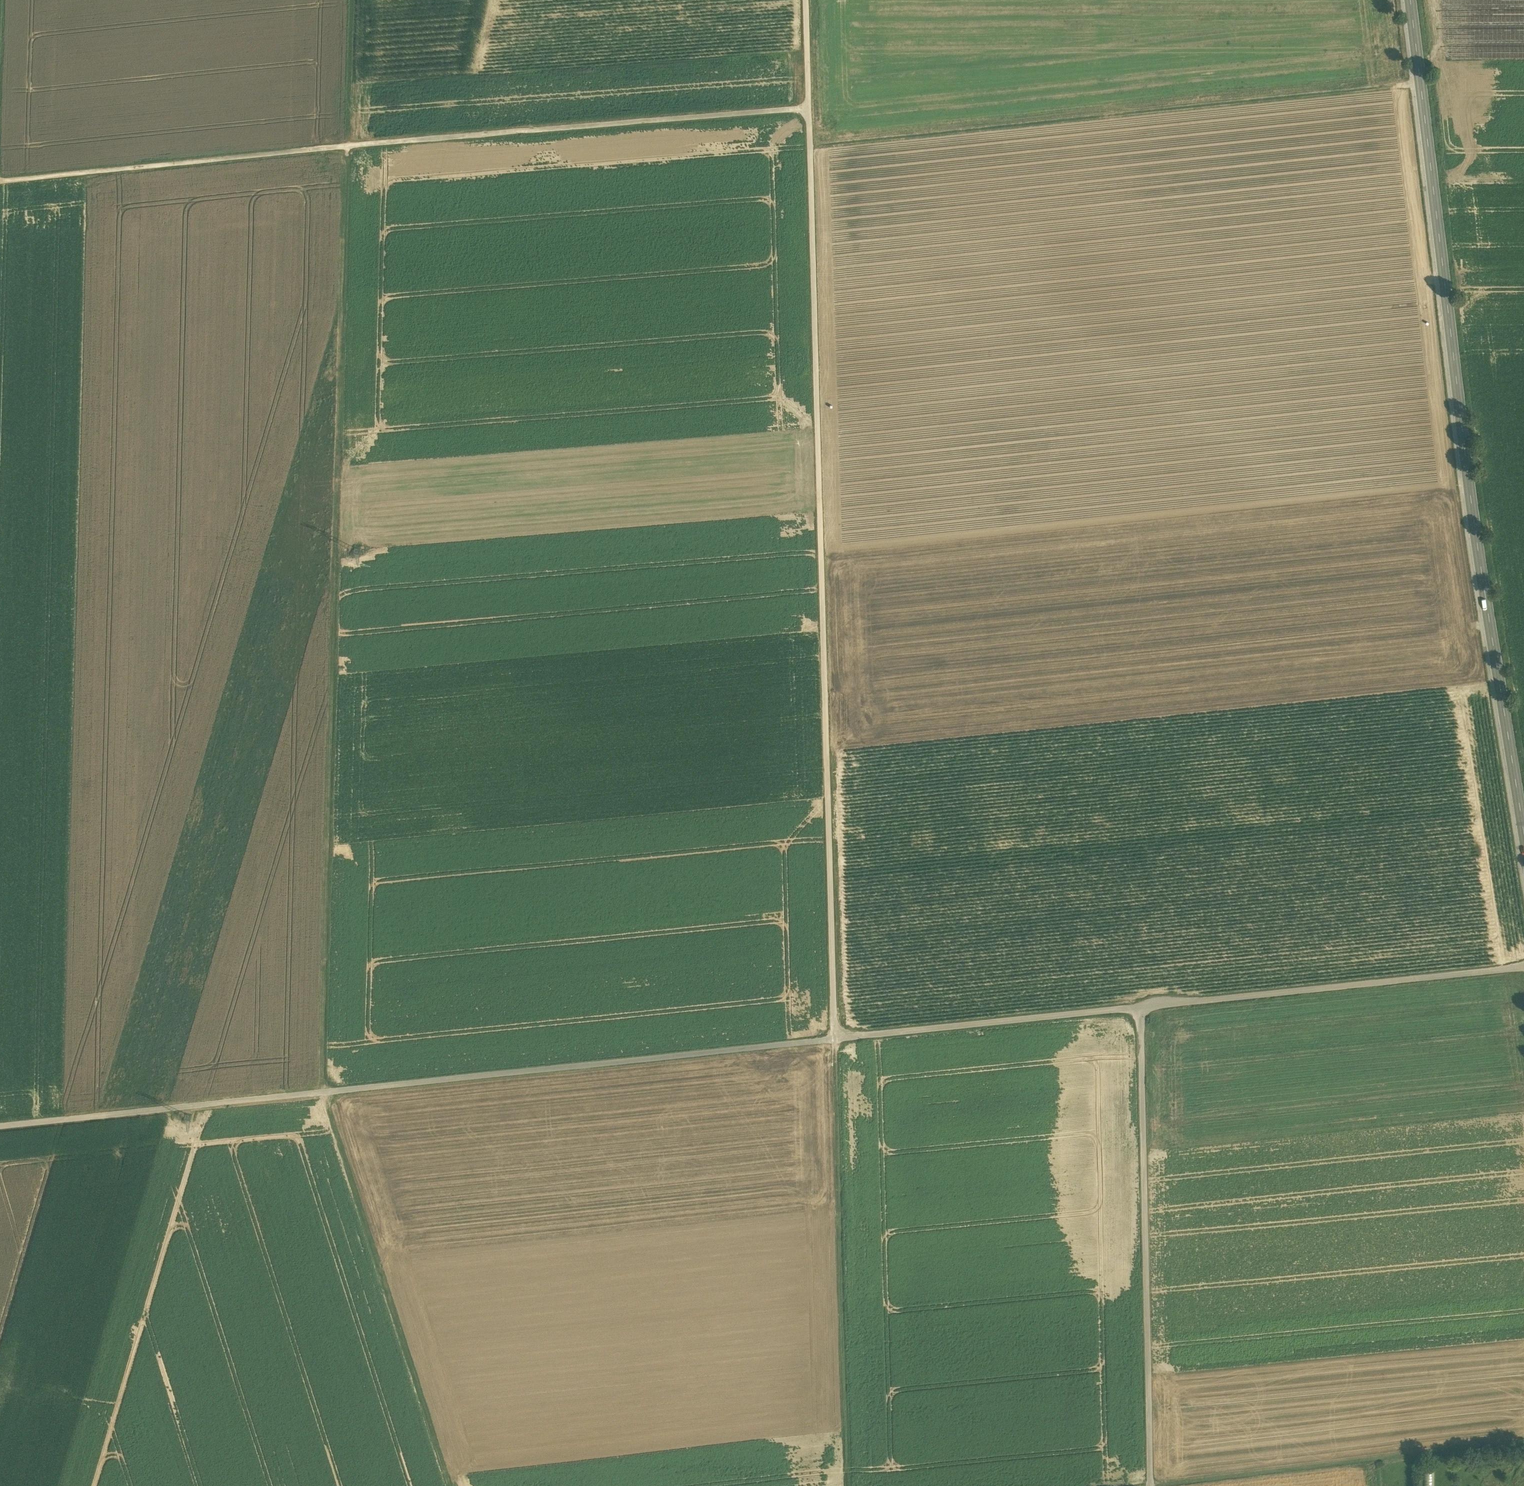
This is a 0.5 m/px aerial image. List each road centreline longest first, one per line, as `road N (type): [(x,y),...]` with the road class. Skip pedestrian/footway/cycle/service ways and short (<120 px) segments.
road 1 (track): [(450,1485),(324,1093),(358,0)]
road 2 (track): [(805,0),(834,1039)]
road 3 (secondary): [(1410,0),(1471,502),(1523,831)]
road 4 (track): [(834,1039),(0,1126)]
road 5 (track): [(808,109),(0,181)]
road 6 (track): [(1420,83),(810,147)]
road 7 (track): [(1139,1010),(1152,1485)]
road 8 (track): [(846,1485),(834,1039)]
road 9 (track): [(1523,967),(1139,1010)]
road 10 (track): [(1523,1443),(1172,1485)]
road 11 (track): [(1139,1010),(834,1039)]

